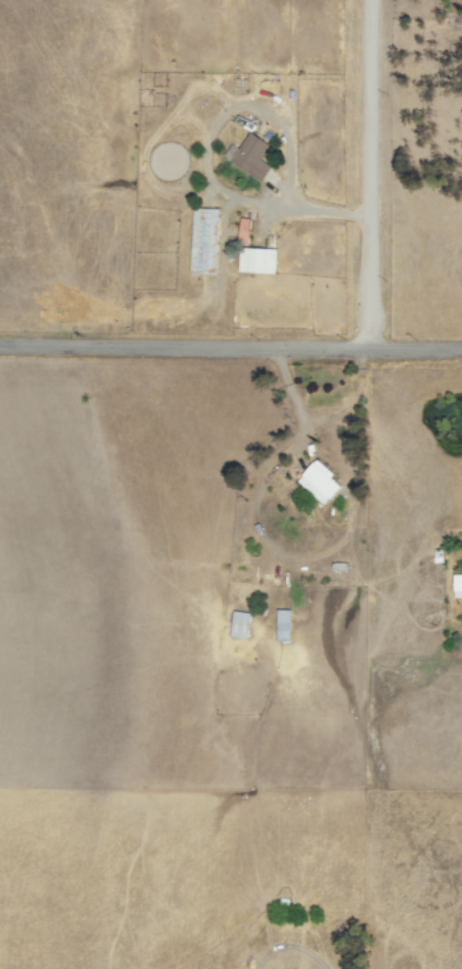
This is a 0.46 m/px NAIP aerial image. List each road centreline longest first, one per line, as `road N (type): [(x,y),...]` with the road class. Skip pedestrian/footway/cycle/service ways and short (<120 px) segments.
road 1 (residential): [(461,351),(0,345)]
road 2 (residential): [(366,350),(369,0)]

